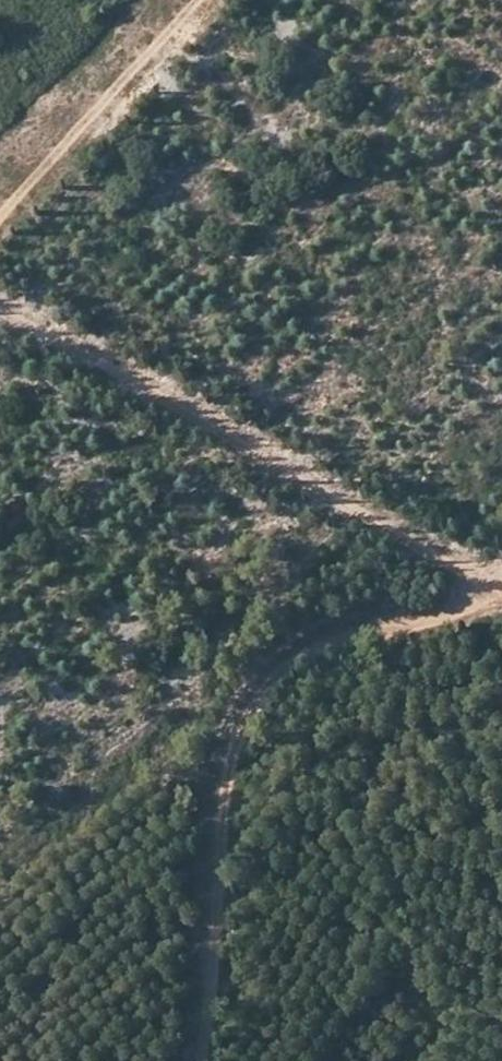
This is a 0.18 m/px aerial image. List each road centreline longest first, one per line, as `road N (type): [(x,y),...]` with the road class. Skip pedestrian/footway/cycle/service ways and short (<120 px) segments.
road 1 (track): [(501,587),(285,675),(237,731),(214,815),(211,984),(199,1060)]
road 2 (track): [(0,306),(501,590)]
road 3 (track): [(195,0),(0,221)]

